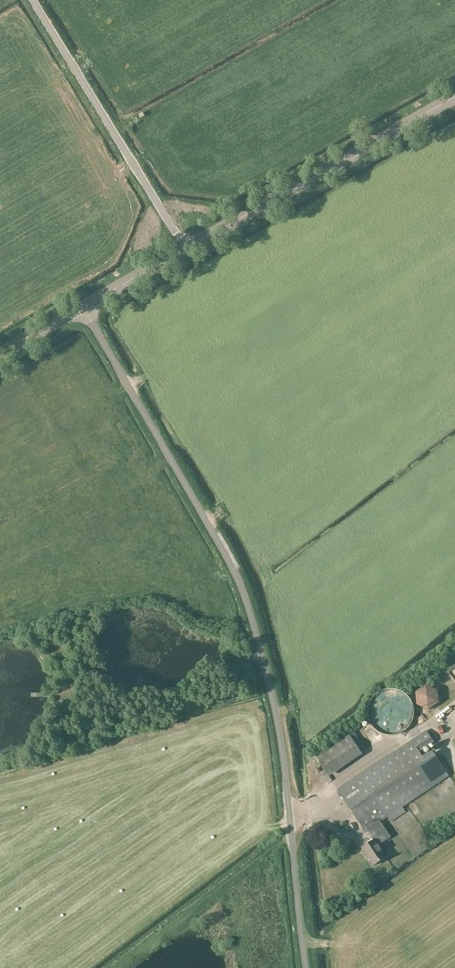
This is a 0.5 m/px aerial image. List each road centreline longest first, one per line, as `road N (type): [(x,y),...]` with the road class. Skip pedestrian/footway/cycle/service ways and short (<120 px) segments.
road 1 (unclassified): [(305,967),(280,736),(248,607),(83,307)]
road 2 (secondary): [(185,249),(454,97)]
road 3 (unclassified): [(185,249),(32,0)]

